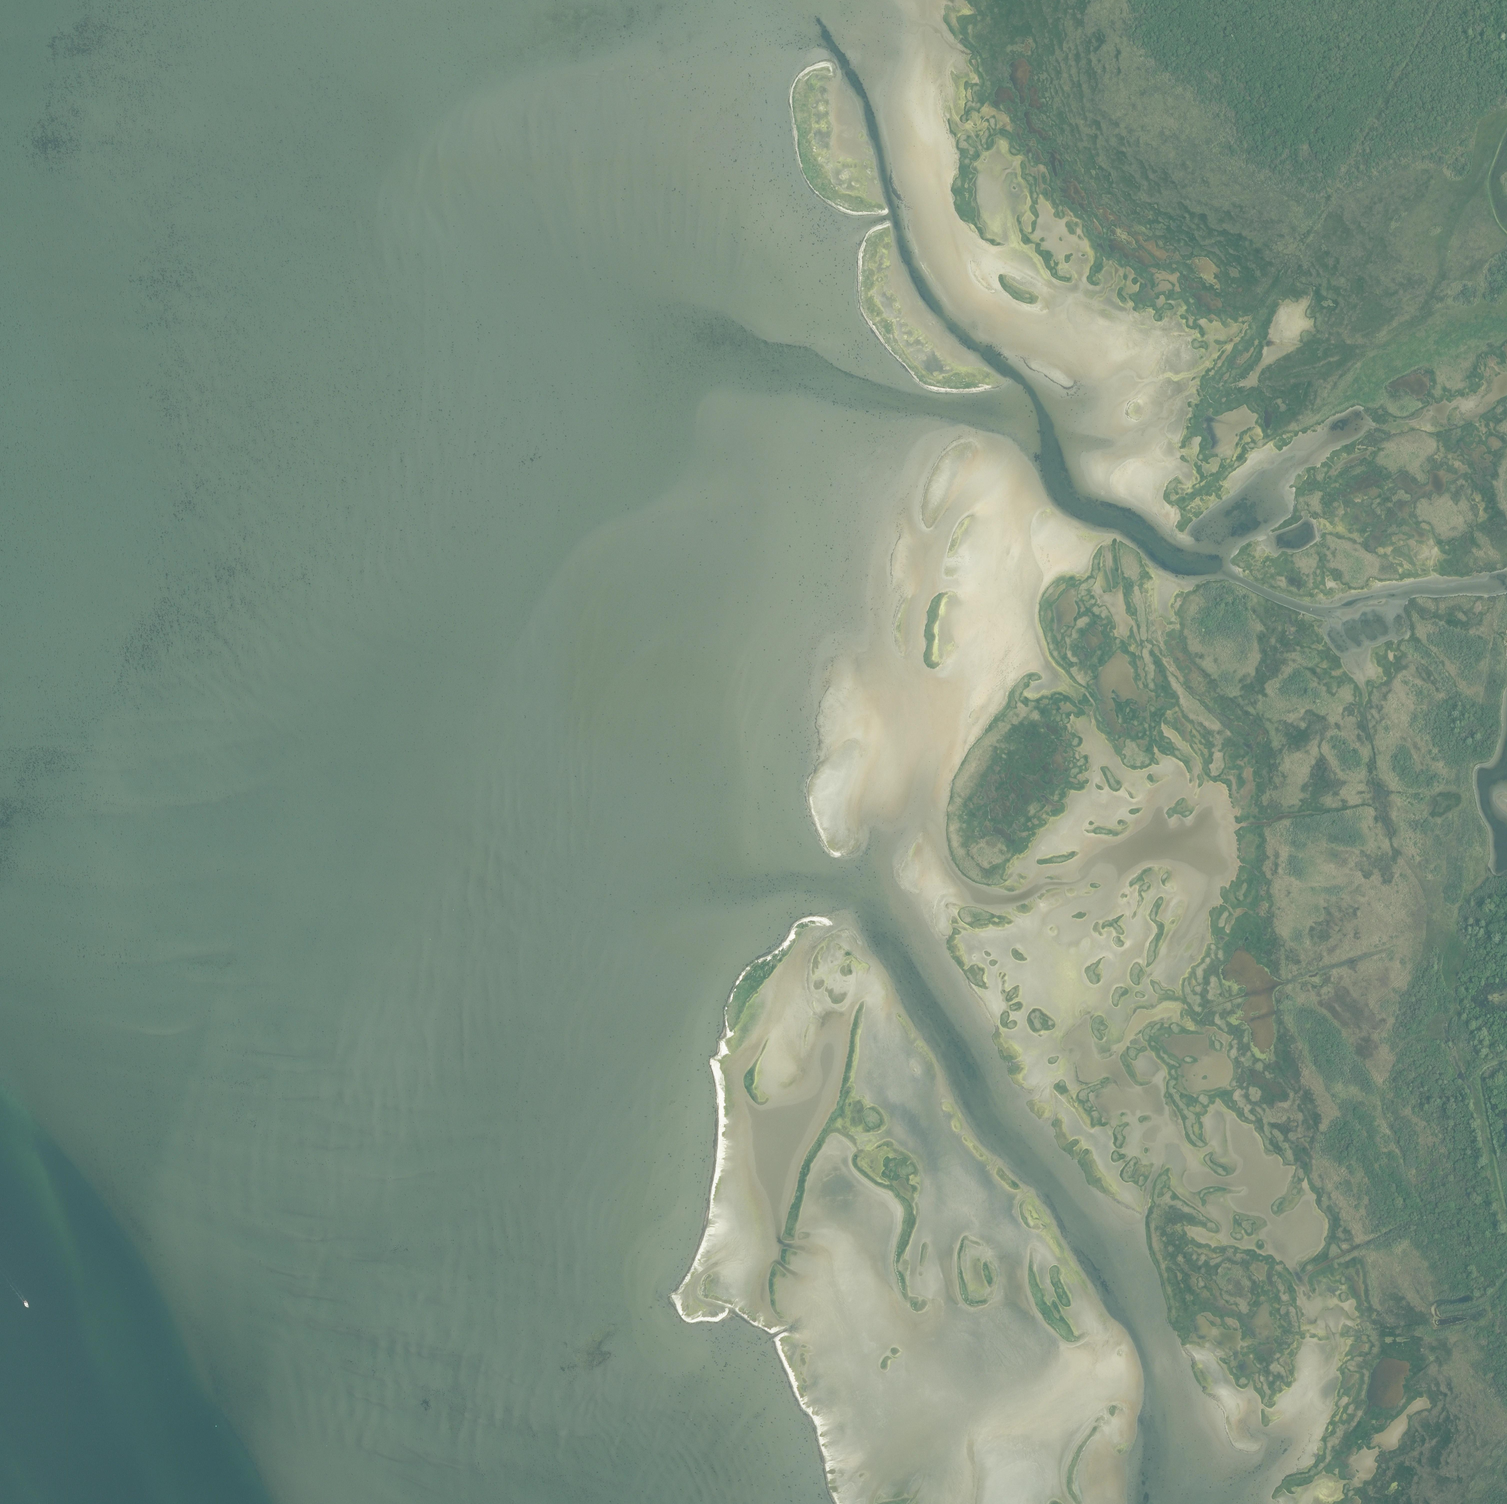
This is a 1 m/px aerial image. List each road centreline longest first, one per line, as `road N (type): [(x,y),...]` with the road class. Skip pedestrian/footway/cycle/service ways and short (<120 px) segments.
road 1 (track): [(1506,1059),(1478,1078),(1506,1215)]

